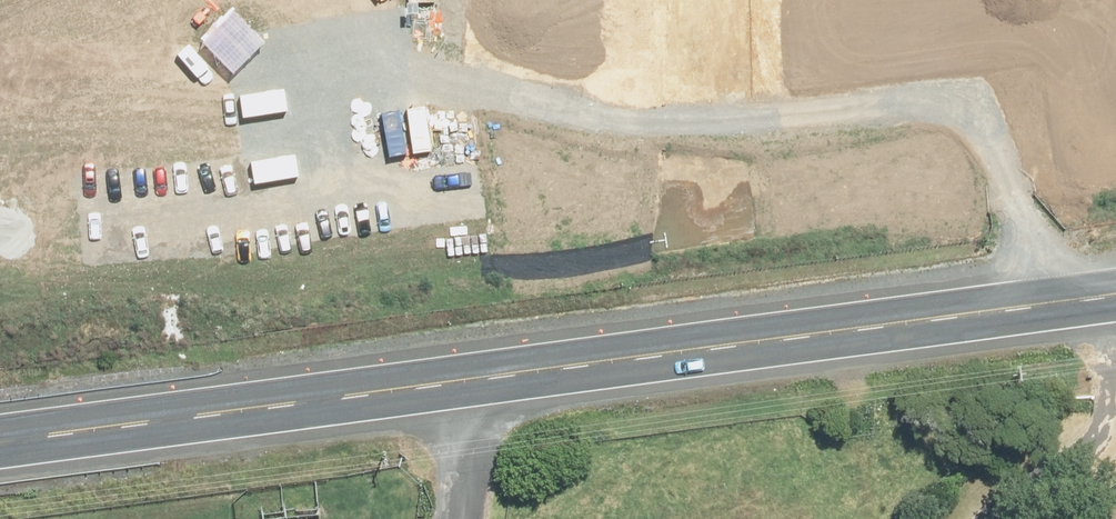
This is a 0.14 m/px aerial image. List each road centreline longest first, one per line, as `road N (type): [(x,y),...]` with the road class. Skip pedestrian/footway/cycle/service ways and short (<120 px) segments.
road 1 (secondary): [(479,382),(0,444)]
road 2 (secondary): [(1115,299),(758,347)]
road 3 (residential): [(697,355),(683,0)]
road 4 (residential): [(741,0),(758,347)]
road 5 (secondary): [(697,355),(479,382)]
road 6 (unclassified): [(479,382),(457,518)]
road 7 (unknown): [(0,57),(118,0)]

